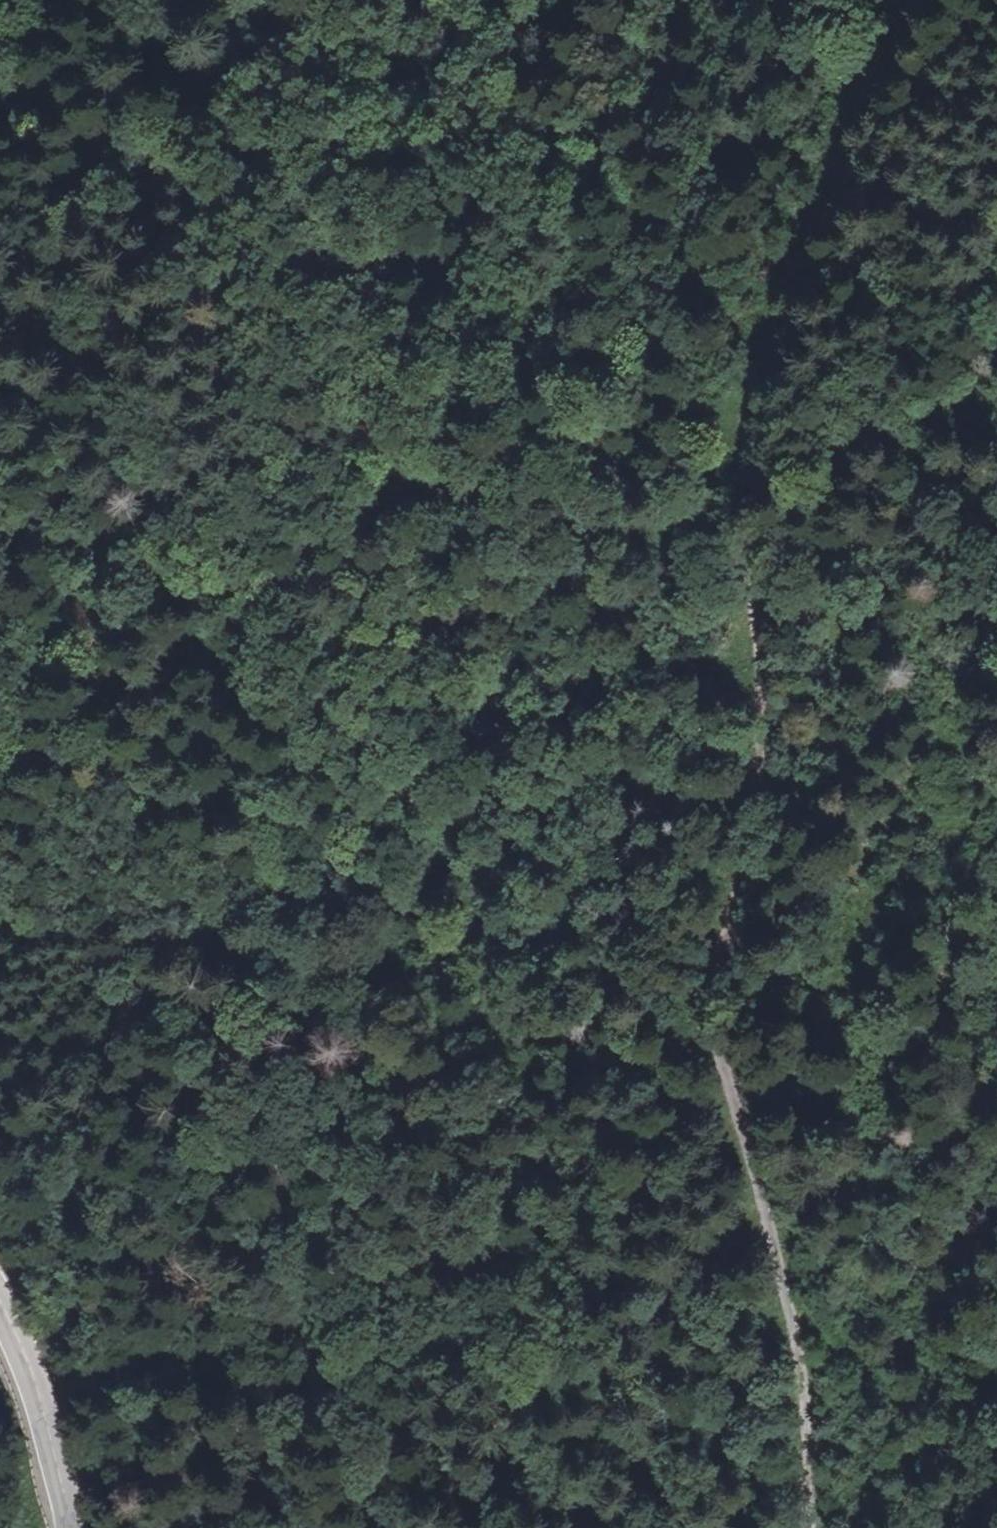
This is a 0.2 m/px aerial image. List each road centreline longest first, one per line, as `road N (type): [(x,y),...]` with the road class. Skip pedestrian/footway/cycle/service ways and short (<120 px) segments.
road 1 (track): [(806,1527),(802,1376),(791,1311),(716,1042),(712,997),(764,757),(760,640),(747,565),(748,430),(786,307),(841,197),(874,60),(909,0)]
road 2 (secondary): [(0,1295),(48,1408),(80,1527)]

